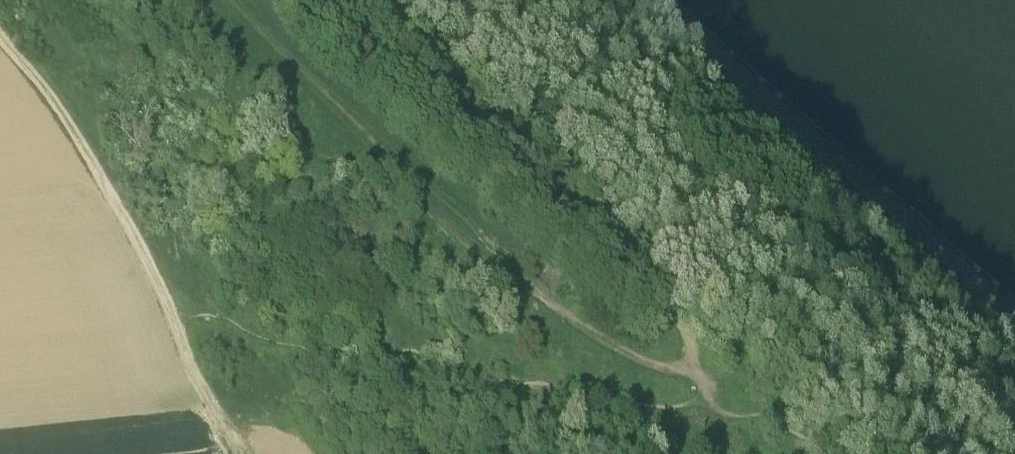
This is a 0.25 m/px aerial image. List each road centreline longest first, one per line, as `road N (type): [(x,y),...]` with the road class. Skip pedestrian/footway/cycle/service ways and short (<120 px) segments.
road 1 (track): [(690,383),(659,387),(536,317),(490,262),(237,32)]
road 2 (track): [(368,0),(689,353),(690,383)]
road 3 (track): [(169,329),(77,153),(0,45)]
road 4 (track): [(217,453),(169,329)]

